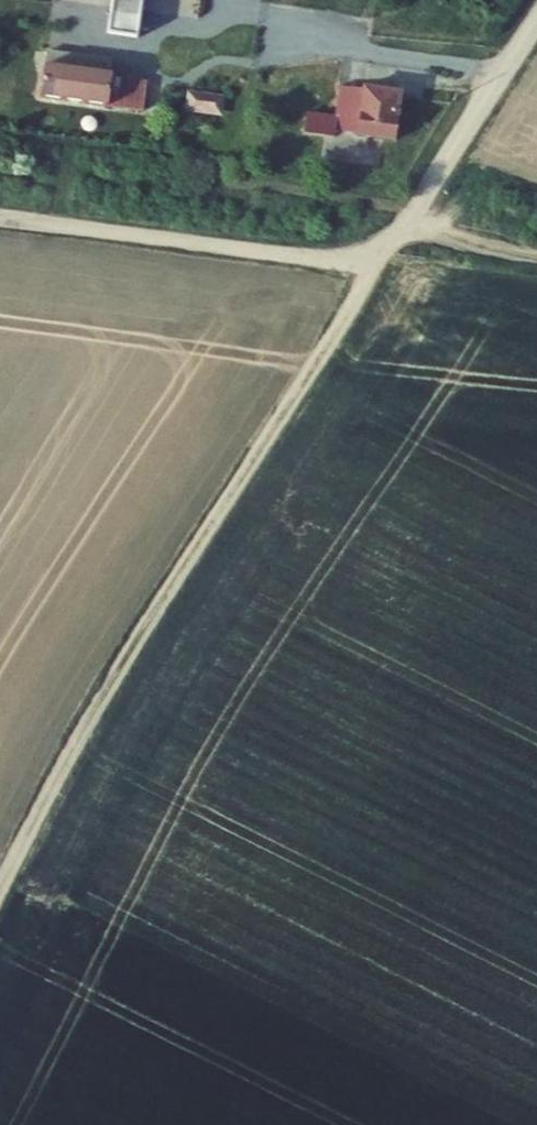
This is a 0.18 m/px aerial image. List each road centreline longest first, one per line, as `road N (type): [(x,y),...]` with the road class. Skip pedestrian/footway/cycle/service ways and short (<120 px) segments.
road 1 (track): [(374,268),(0,878)]
road 2 (track): [(374,268),(0,216)]
road 3 (residential): [(536,20),(400,236)]

